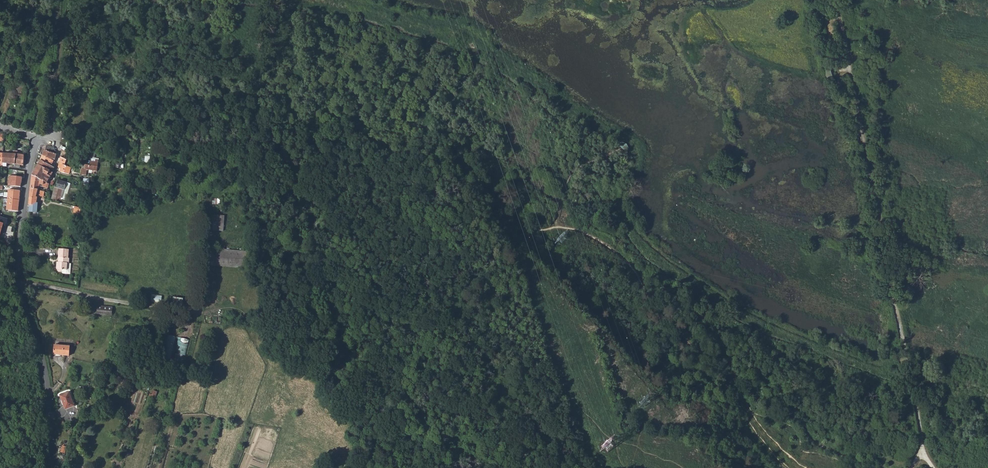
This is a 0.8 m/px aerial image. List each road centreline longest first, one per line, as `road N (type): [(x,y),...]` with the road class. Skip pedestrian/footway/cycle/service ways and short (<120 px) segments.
road 1 (residential): [(30,170),(21,278),(45,367),(51,467)]

